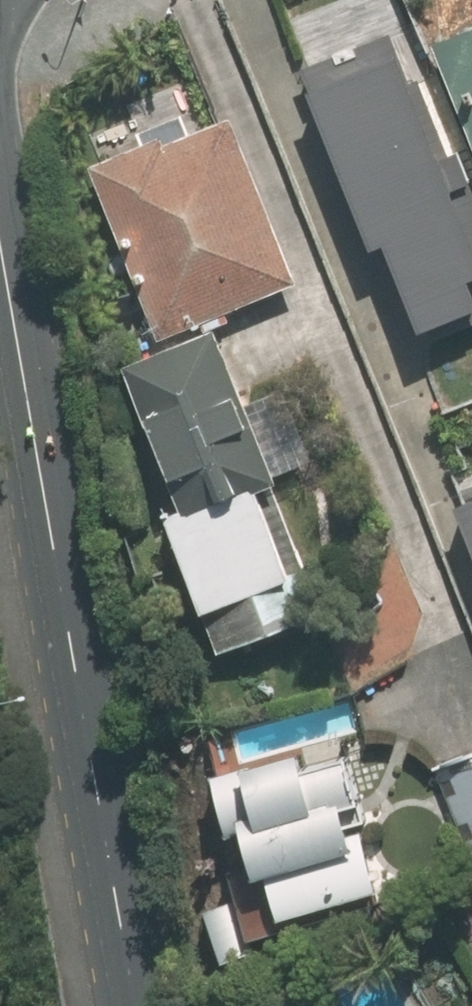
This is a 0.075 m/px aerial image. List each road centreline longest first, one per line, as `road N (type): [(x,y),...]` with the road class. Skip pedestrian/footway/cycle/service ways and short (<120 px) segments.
road 1 (secondary): [(0,231),(141,1005)]

